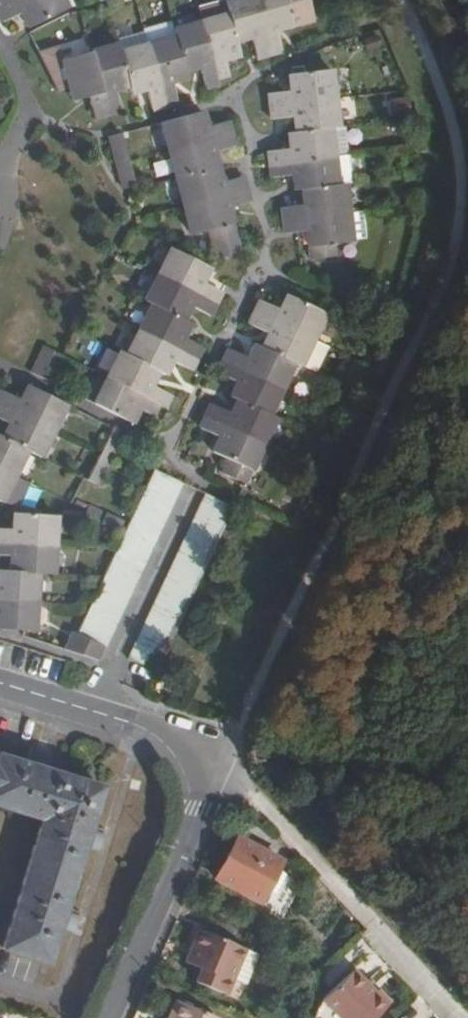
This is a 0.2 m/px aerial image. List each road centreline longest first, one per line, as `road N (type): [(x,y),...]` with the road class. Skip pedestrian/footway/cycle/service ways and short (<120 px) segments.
road 1 (track): [(183,771),(240,725),(328,542),(455,242),(456,150),(402,0)]
road 2 (residential): [(183,771),(254,800),(463,1017)]
road 3 (residential): [(183,771),(191,801),(186,837),(107,1017)]
road 4 (residential): [(88,710),(194,488)]

